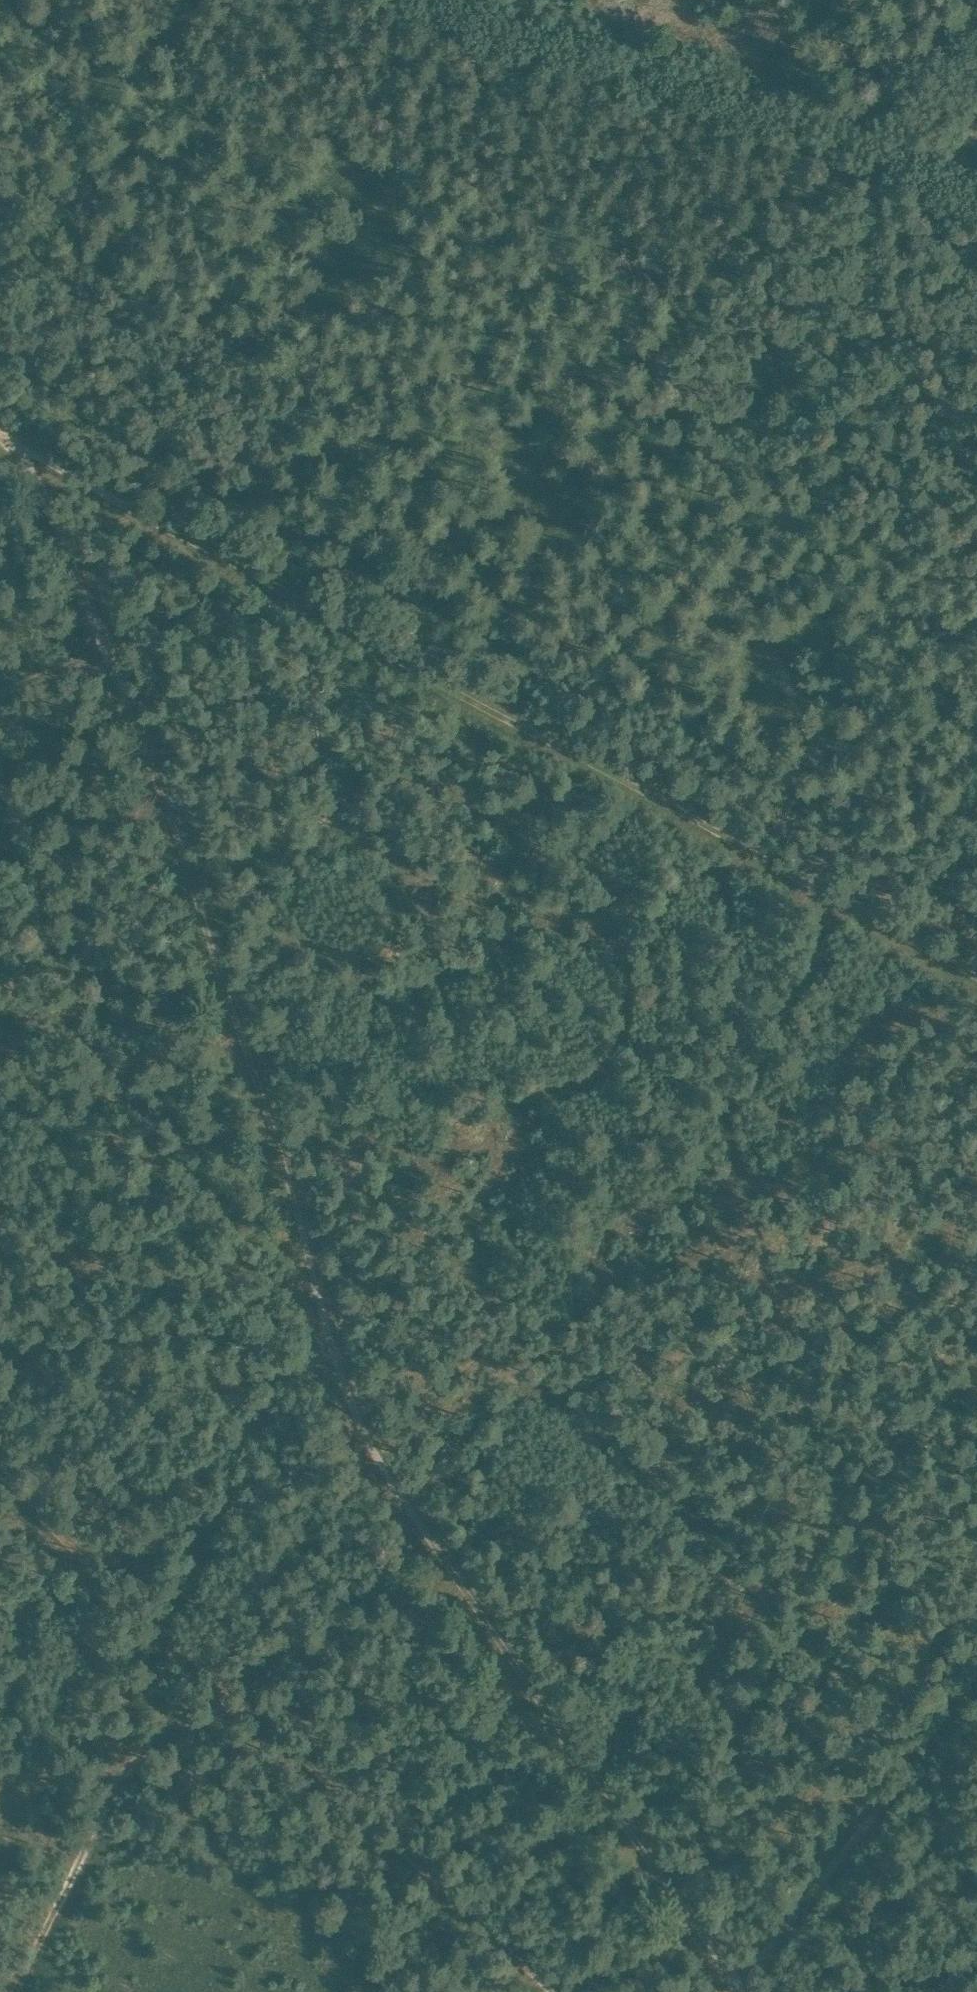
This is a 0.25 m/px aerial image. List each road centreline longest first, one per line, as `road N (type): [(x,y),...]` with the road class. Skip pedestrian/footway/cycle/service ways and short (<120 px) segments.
road 1 (track): [(745,1984),(354,1427),(325,1360),(224,1016),(43,464)]
road 2 (track): [(0,441),(976,987)]
road 3 (track): [(554,1991),(178,1656),(6,1991)]
road 4 (track): [(976,1669),(800,1893),(745,1984)]

